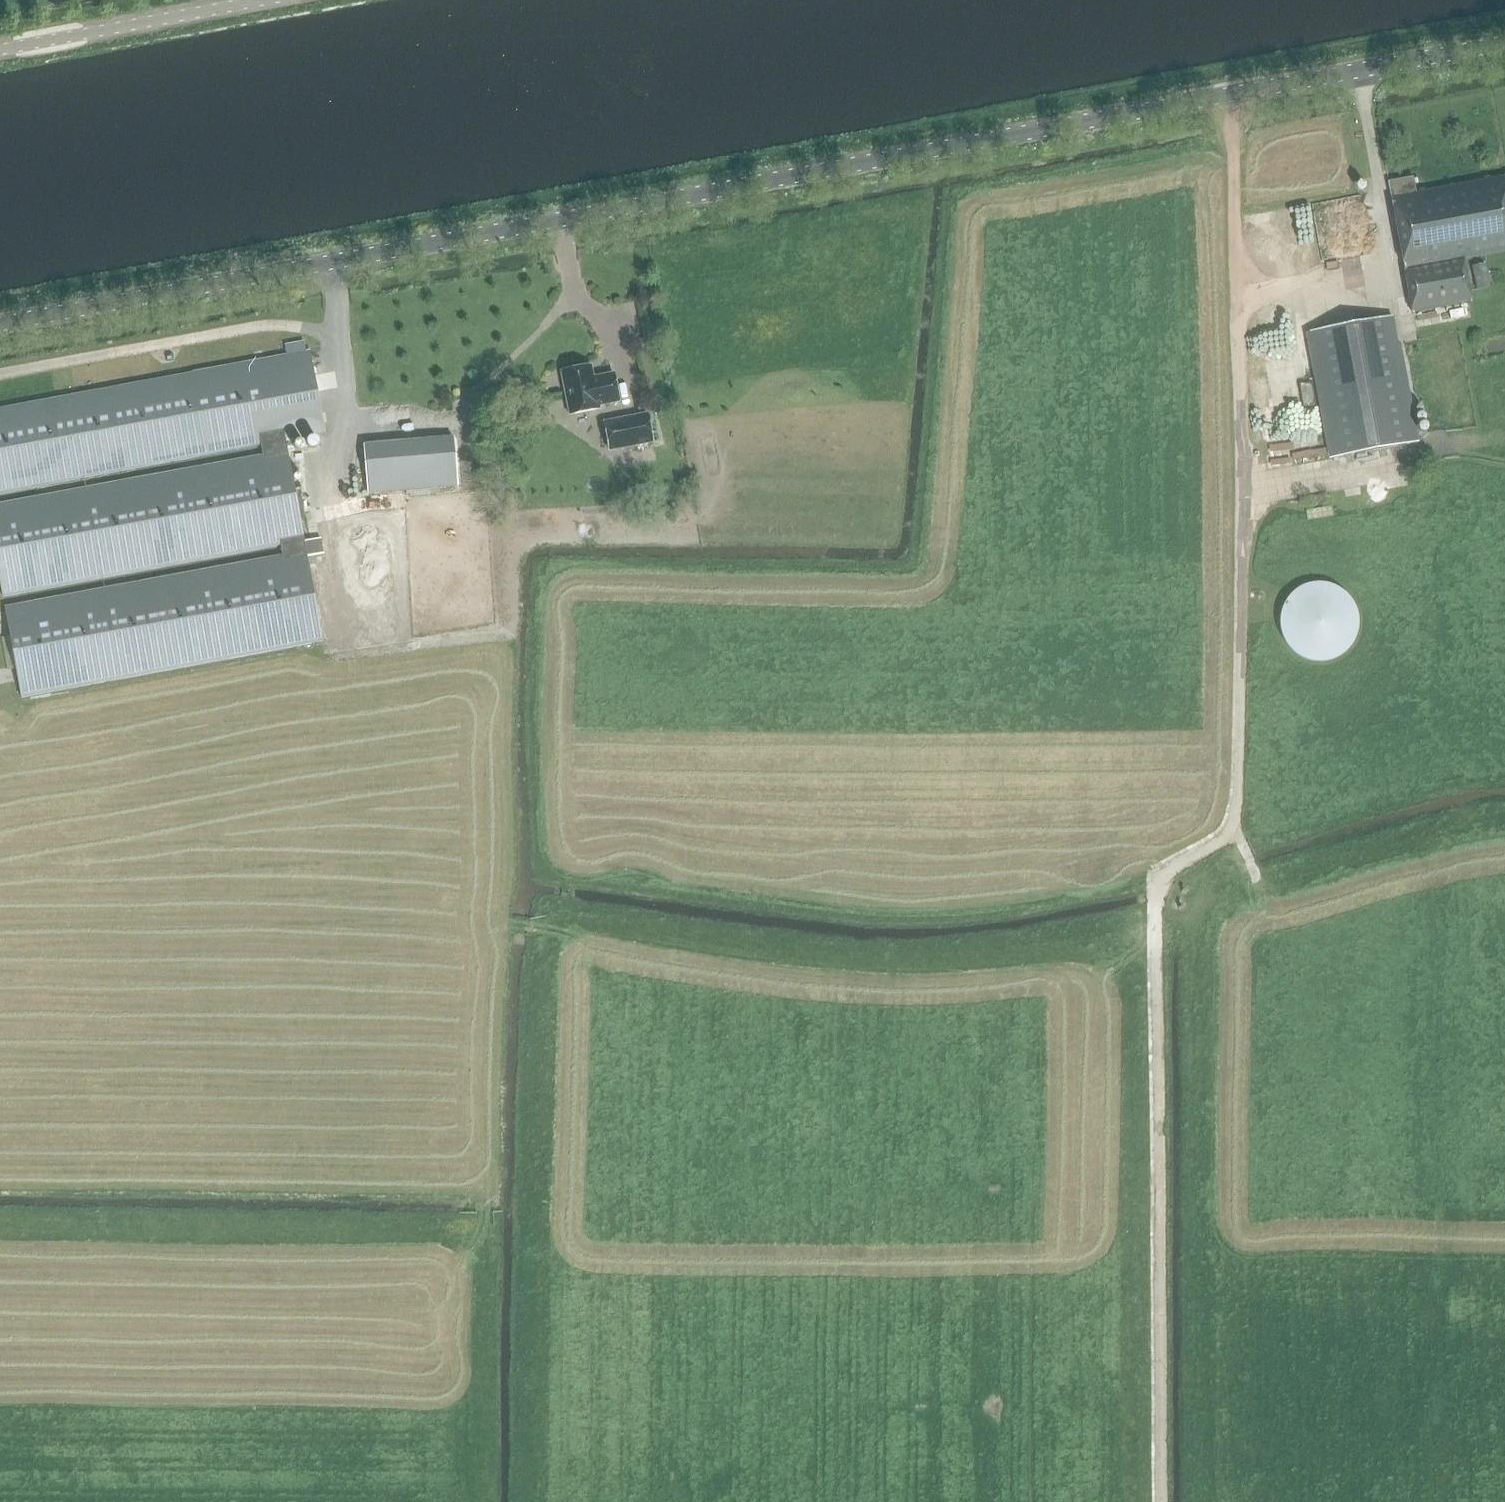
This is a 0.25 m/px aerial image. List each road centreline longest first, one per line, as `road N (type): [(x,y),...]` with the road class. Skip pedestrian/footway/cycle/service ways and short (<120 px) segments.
road 1 (tertiary): [(0,323),(1504,42)]
road 2 (tertiary): [(0,49),(258,0)]

